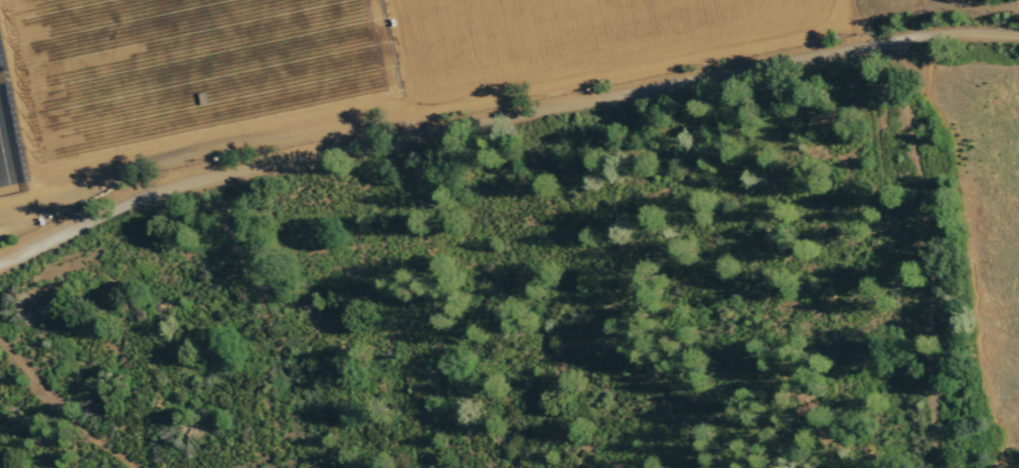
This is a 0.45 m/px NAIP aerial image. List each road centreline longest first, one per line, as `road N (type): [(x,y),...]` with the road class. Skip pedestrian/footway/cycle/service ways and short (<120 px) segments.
road 1 (residential): [(0,258),(115,202),(219,168),(894,38),(1018,38)]
road 2 (track): [(894,38),(924,199),(941,467)]
road 3 (track): [(0,342),(137,467)]

